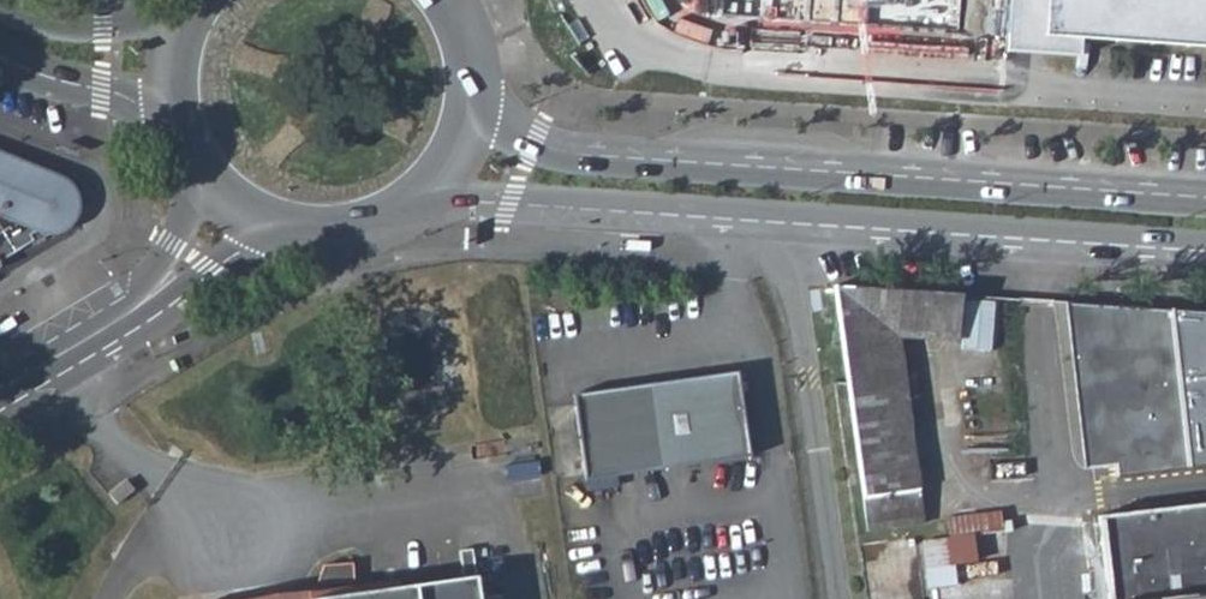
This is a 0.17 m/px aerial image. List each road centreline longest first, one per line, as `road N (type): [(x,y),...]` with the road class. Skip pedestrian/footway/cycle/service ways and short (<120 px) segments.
road 1 (primary): [(416,199),(1205,253)]
road 2 (primary): [(1205,201),(561,153),(469,94)]
road 3 (tertiary): [(205,16),(122,33),(72,30),(0,8)]
road 4 (tertiary): [(0,59),(143,104),(186,106)]
road 5 (primary): [(140,305),(290,225)]
road 6 (primary): [(200,151),(189,211),(140,305)]
road 7 (primary): [(140,305),(0,390)]
road 8 (primary): [(290,225),(369,224),(416,199)]
road 9 (primary): [(416,199),(454,153),(469,94)]
road 10 (primary): [(200,151),(245,204),(290,225)]

